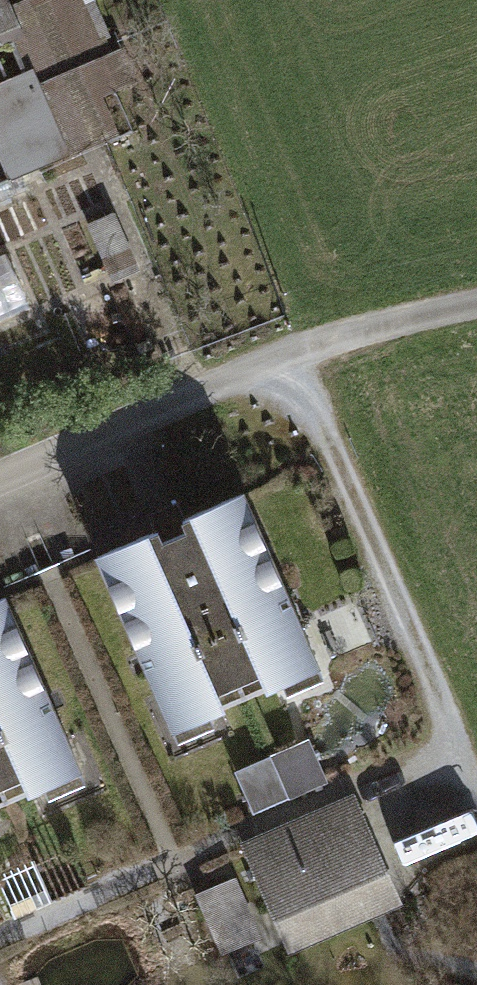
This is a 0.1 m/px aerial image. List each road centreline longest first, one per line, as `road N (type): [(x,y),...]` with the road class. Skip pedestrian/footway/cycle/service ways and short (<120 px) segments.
road 1 (track): [(201,386),(312,346),(476,306)]
road 2 (residential): [(0,475),(201,386)]

